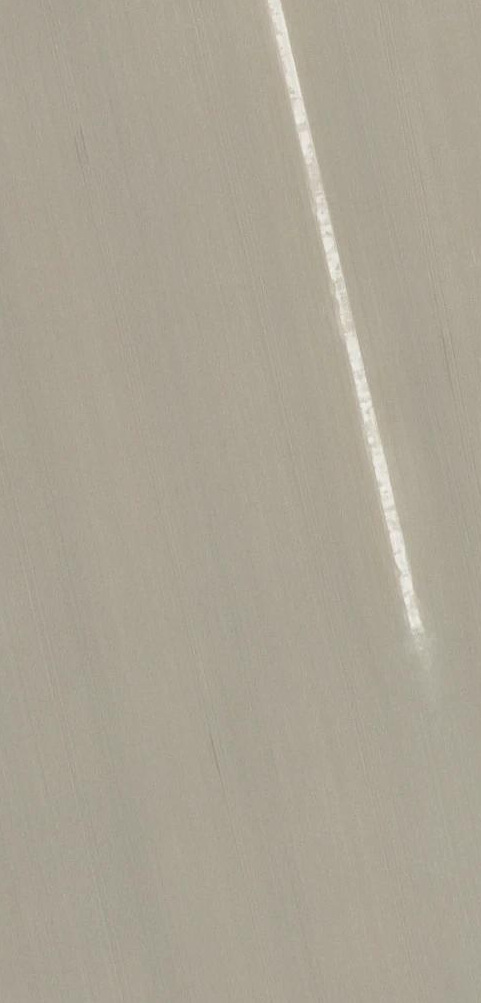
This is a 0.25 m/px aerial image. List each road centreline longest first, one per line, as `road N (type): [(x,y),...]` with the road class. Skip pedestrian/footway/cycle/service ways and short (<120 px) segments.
road 1 (unclassified): [(418,631),(271,0)]

